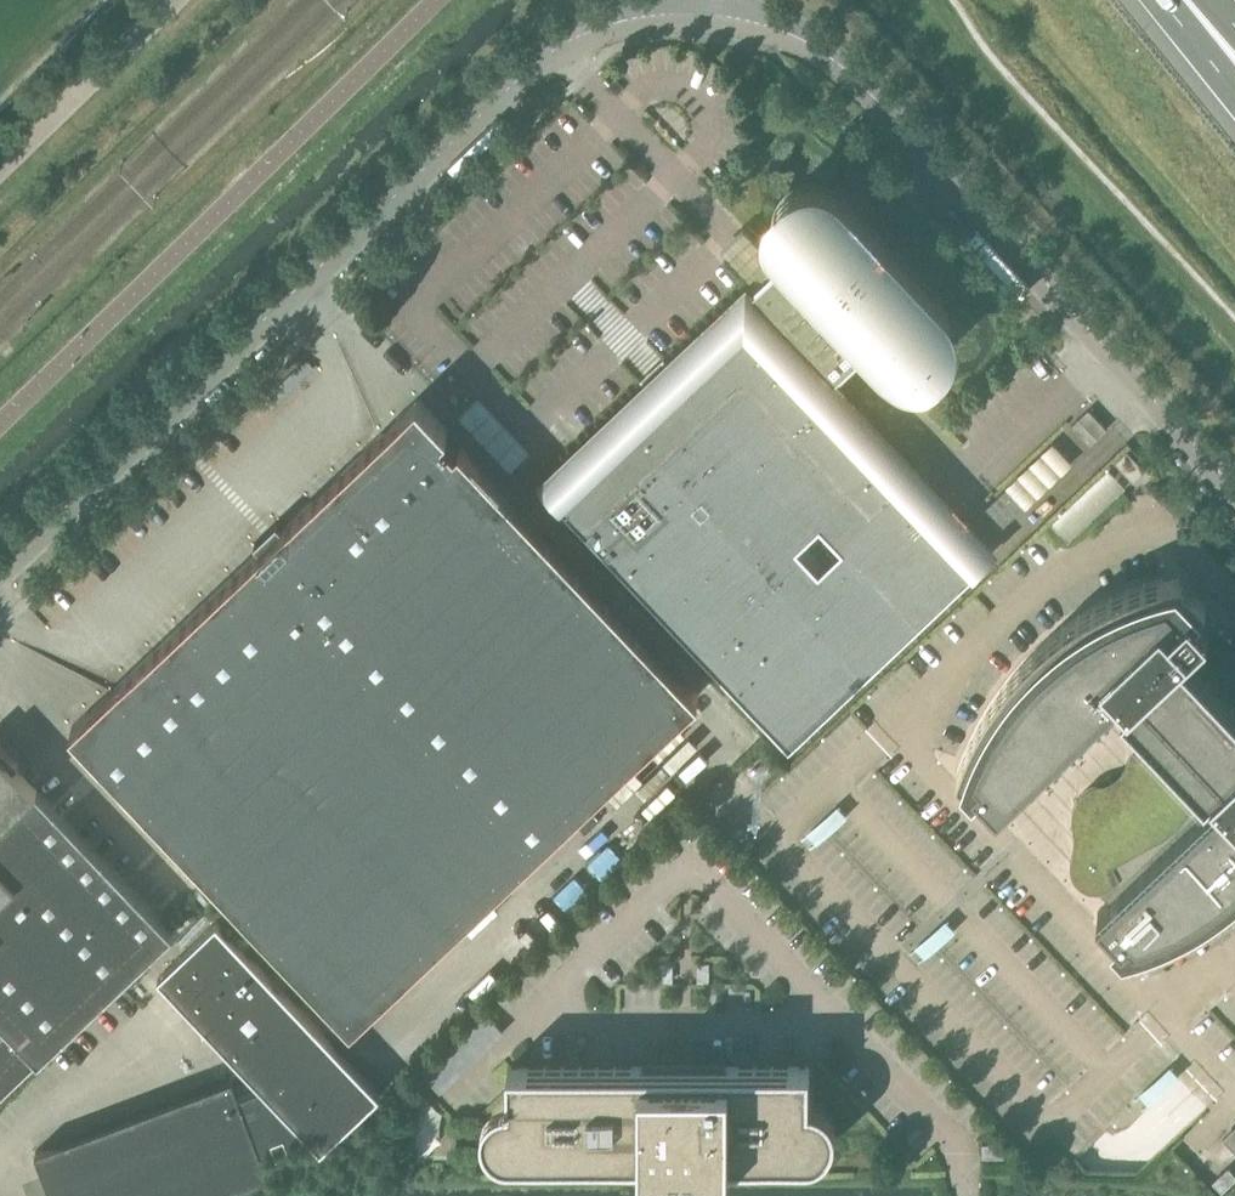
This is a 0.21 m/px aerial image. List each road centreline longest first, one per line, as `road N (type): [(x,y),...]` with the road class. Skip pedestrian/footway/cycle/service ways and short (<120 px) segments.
road 1 (unclassified): [(0,576),(563,47),(629,18),(687,6),(730,8)]
road 2 (unclassified): [(730,8),(828,46),(1234,488)]

